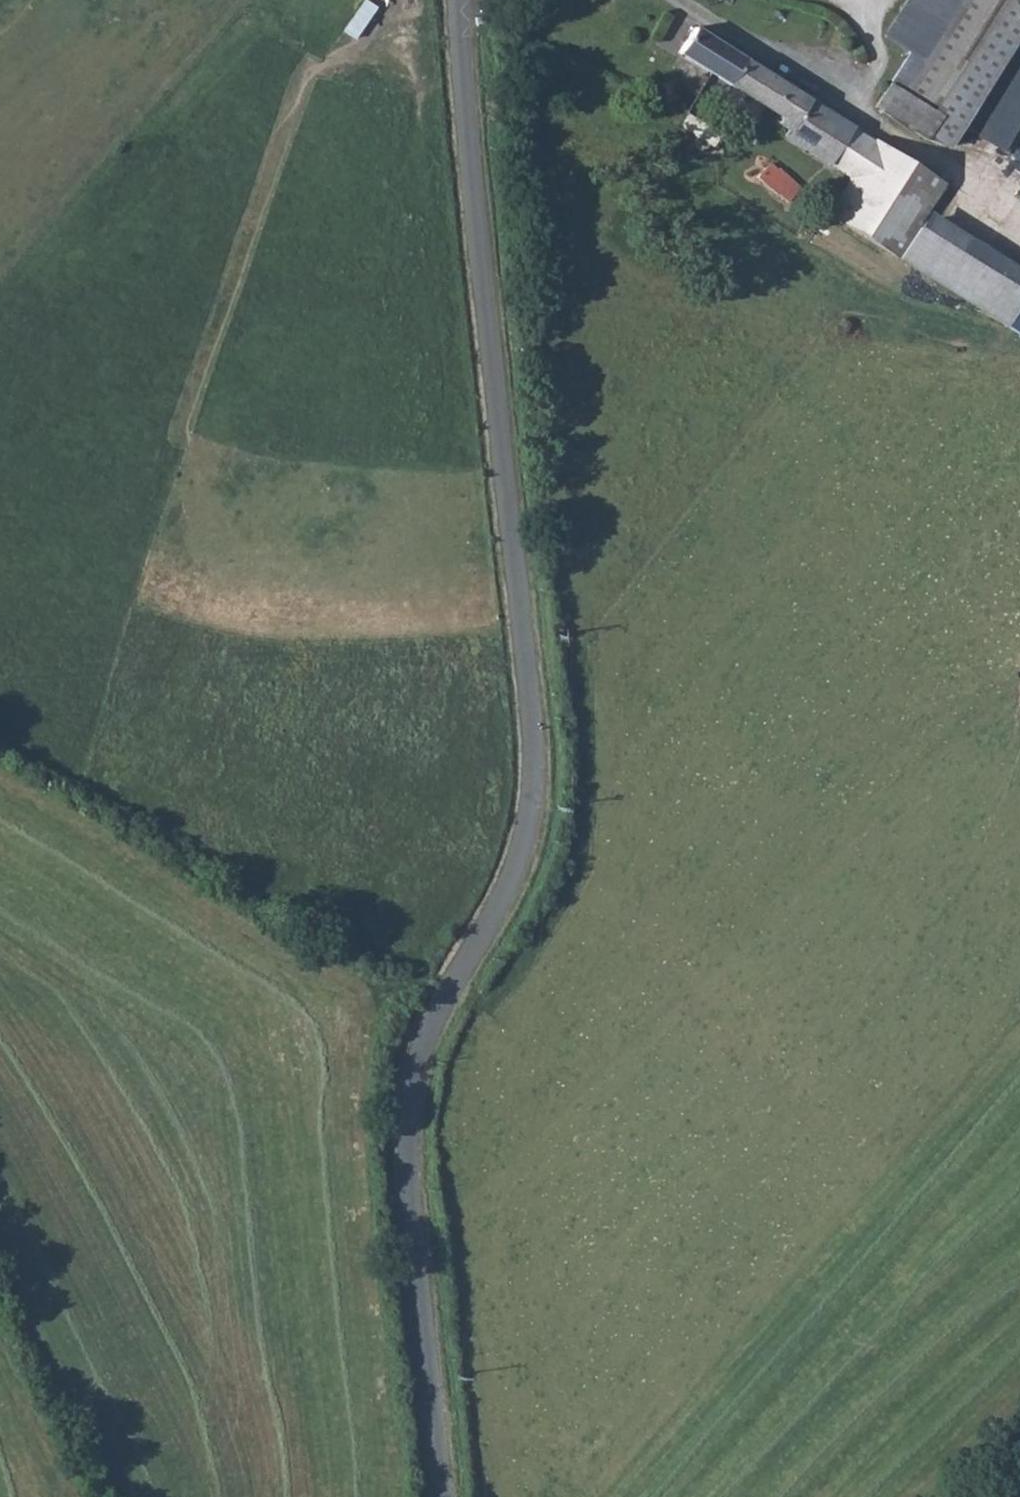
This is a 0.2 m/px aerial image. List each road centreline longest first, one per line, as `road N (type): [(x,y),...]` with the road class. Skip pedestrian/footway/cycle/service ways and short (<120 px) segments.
road 1 (unclassified): [(445,1496),(411,1087),(444,1008),(511,891),(537,821),(538,785),(460,0)]

